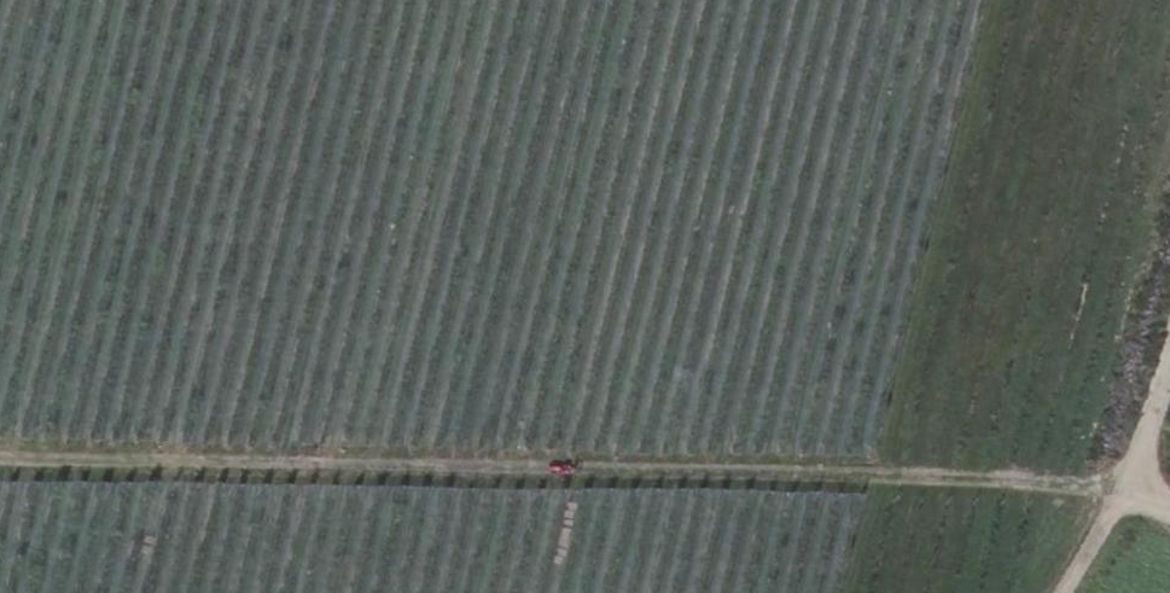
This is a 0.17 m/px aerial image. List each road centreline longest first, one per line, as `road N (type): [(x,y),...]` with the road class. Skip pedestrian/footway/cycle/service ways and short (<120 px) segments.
road 1 (track): [(1071,592),(1135,491),(1169,350)]

